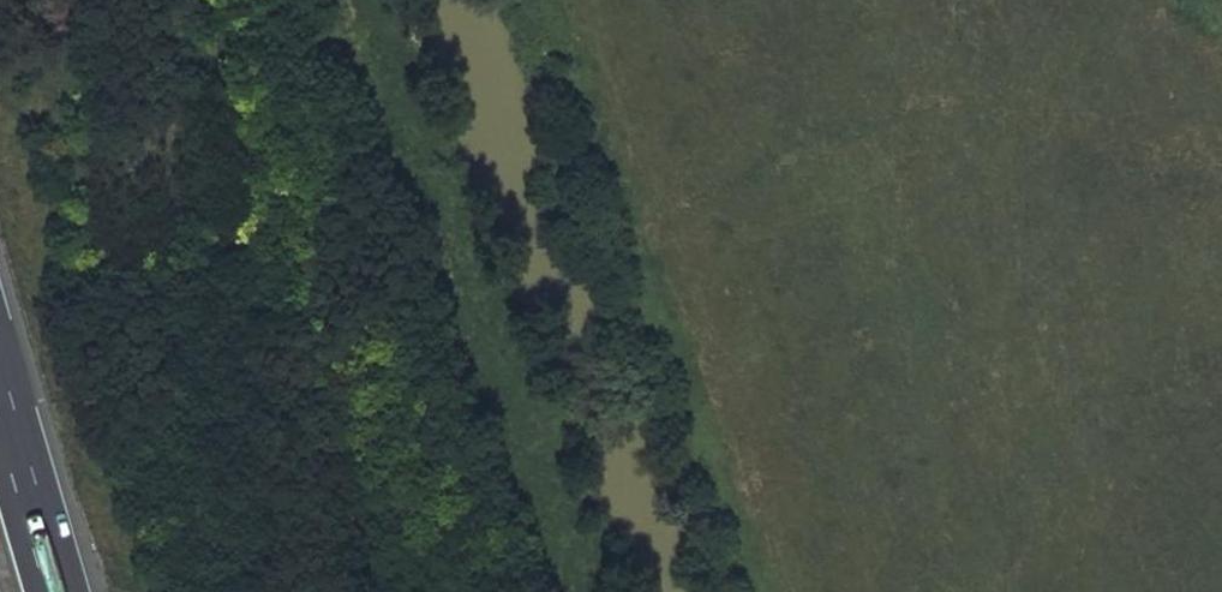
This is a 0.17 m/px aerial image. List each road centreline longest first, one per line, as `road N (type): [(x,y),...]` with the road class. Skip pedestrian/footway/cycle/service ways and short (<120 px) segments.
road 1 (motorway): [(56,591),(0,400)]

